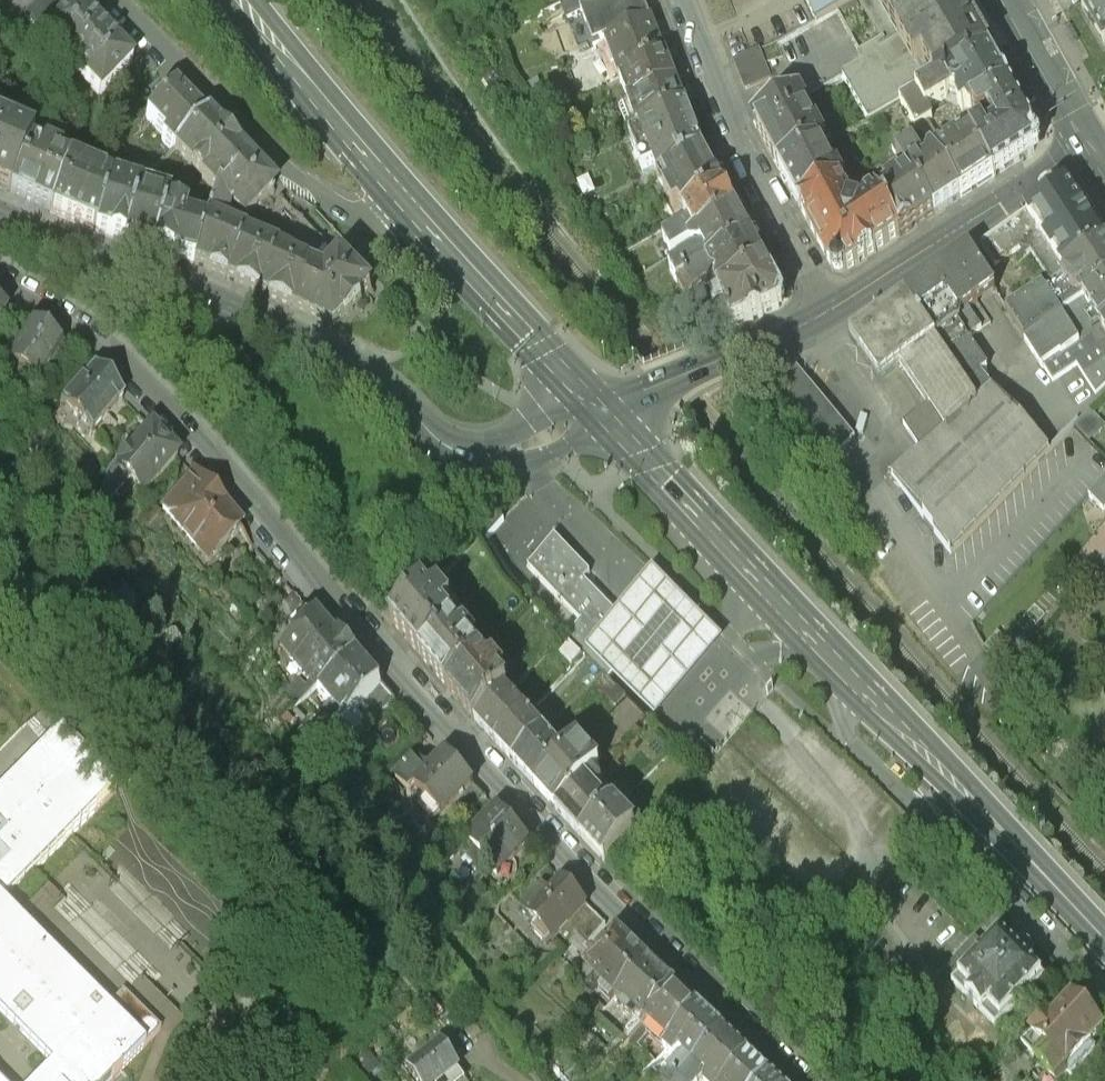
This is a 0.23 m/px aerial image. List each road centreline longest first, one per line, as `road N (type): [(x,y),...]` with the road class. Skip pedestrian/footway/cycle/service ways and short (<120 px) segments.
road 1 (residential): [(0,277),(150,378),(285,514),(363,612),(818,1080)]
road 2 (tertiary): [(599,399),(507,433),(454,434),(334,342),(0,203)]
road 3 (residential): [(838,647),(845,729),(1104,996)]
road 4 (residential): [(125,0),(321,188),(366,203),(408,186)]
road 5 (residential): [(837,308),(762,184),(684,0)]
road 6 (primary): [(838,647),(599,399)]
road 7 (primary): [(896,707),(1104,931)]
road 8 (tertiary): [(1093,144),(837,308)]
road 9 (primary): [(408,186),(599,399)]
road 10 (tertiary): [(837,308),(599,399)]
road 11 (primary): [(251,0),(408,186)]
road 12 (tertiary): [(1007,0),(1093,144)]

